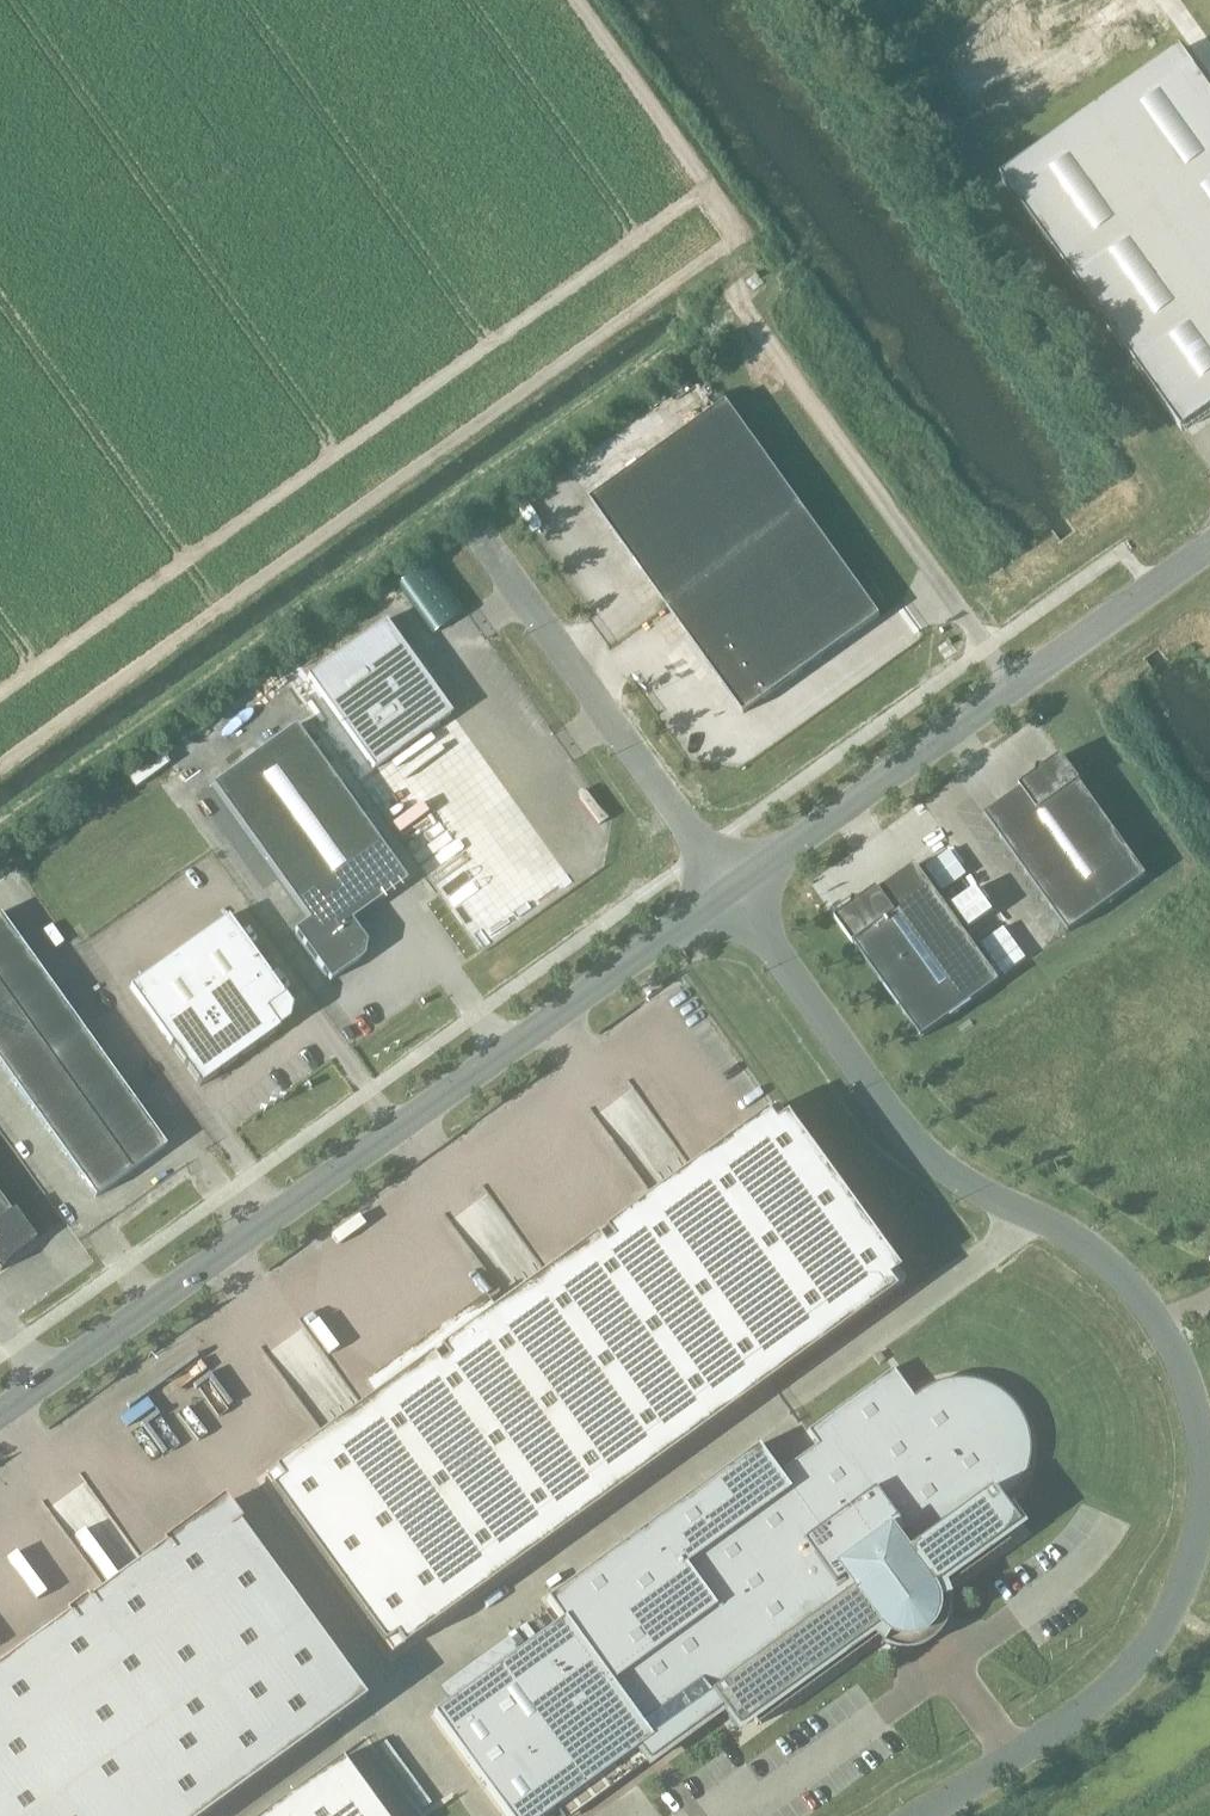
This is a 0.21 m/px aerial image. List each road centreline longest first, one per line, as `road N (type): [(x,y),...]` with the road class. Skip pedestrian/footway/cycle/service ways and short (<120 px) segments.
road 1 (unclassified): [(921,1815),(1078,1714),(1142,1656),(1193,1557),(1205,1473),(1197,1411),(1162,1326),(1123,1277),(1049,1223),(962,1182),(917,1144),(731,889)]
road 2 (unclassified): [(731,889),(0,1413)]
road 3 (unclassified): [(731,889),(1209,546)]
road 4 (unclassified): [(731,889),(474,528)]

